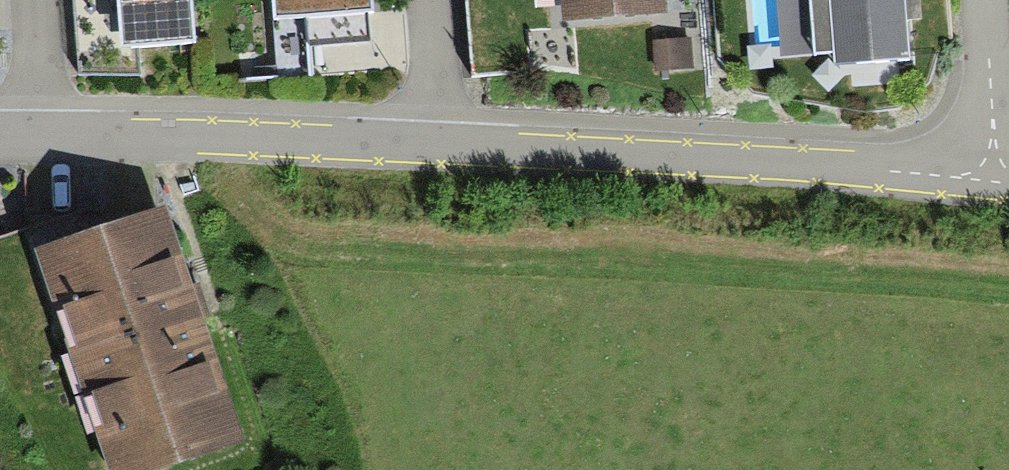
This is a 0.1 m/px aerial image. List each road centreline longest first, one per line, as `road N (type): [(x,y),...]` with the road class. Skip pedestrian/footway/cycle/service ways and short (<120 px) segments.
road 1 (residential): [(435,144),(993,178)]
road 2 (residential): [(0,136),(435,144)]
road 3 (residential): [(993,178),(982,0)]
road 4 (residential): [(435,144),(433,0)]

